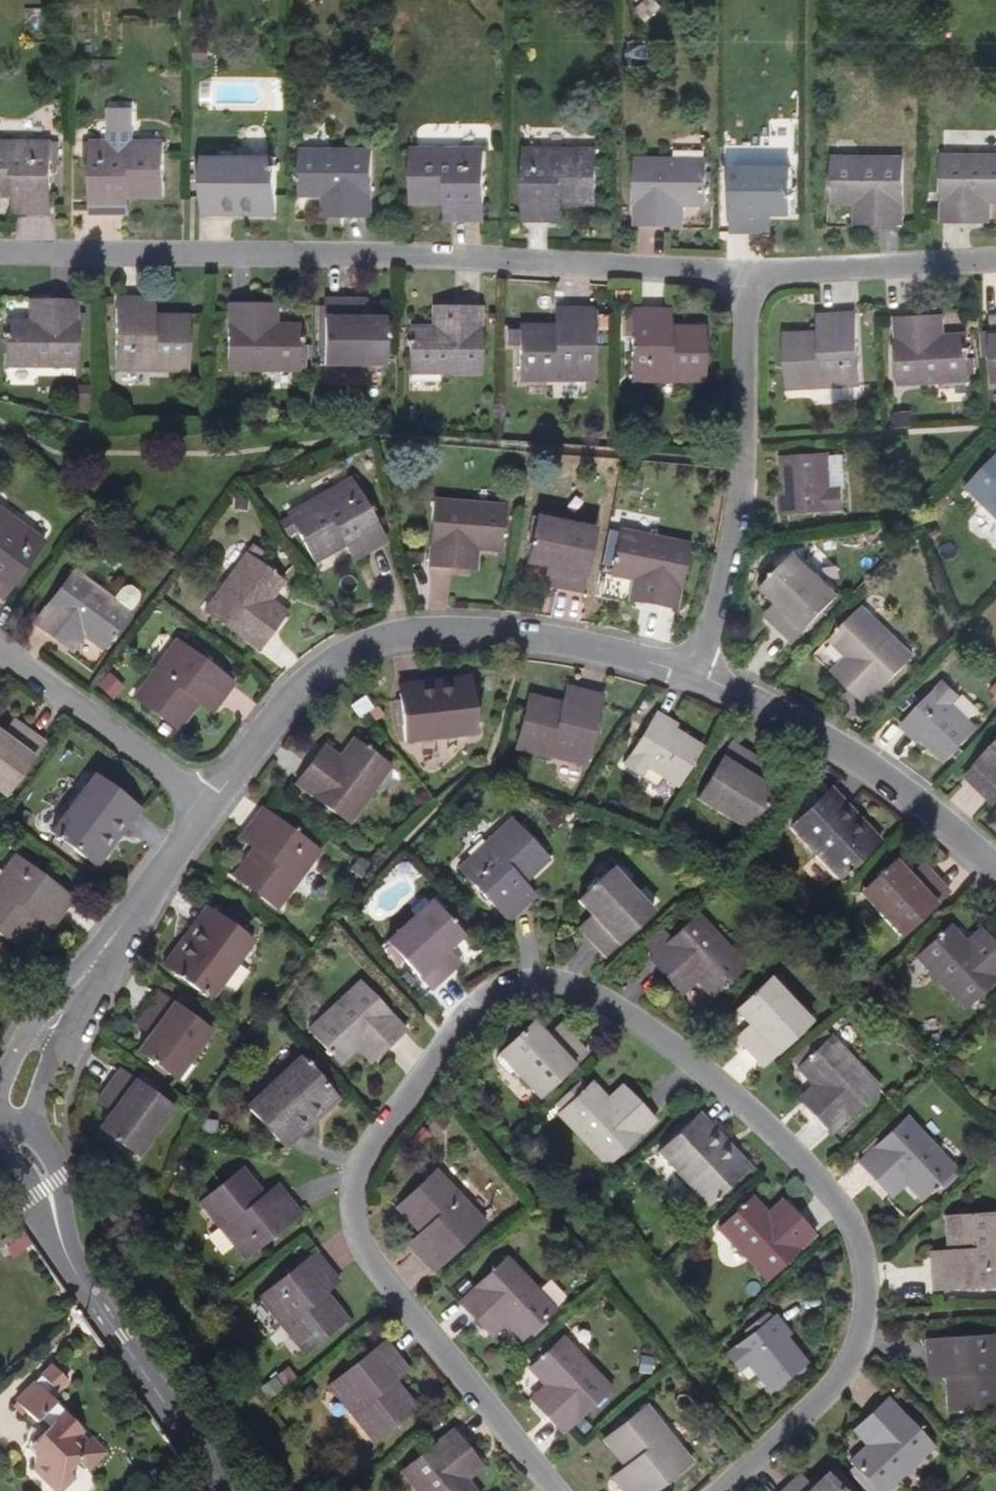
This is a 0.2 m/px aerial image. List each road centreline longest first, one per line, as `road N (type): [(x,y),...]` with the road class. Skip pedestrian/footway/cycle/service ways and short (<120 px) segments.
road 1 (residential): [(556,1490),(366,1254),(356,1218),(372,1138),(481,997),(515,982),(555,981),(600,997),(703,1066),(787,1142),(844,1208),(865,1263),(866,1318),(833,1390)]
road 2 (residential): [(0,251),(406,254),(747,272)]
road 3 (residential): [(691,677),(518,637),(406,633),(351,648),(314,673),(207,806)]
road 4 (residential): [(691,677),(728,570),(744,442),(747,272)]
road 5 (residential): [(228,1490),(86,1287),(49,1184),(23,1148)]
road 6 (residential): [(995,869),(881,774),(788,719),(691,677)]
road 7 (residential): [(207,806),(0,654)]
road 8 (residential): [(747,272),(995,257)]
road 9 (residential): [(207,806),(86,970)]
road 10 (residential): [(23,1148),(86,970)]
road 11 (residential): [(86,970),(16,1050),(0,1101)]
road 12 (residential): [(833,1390),(724,1490)]

